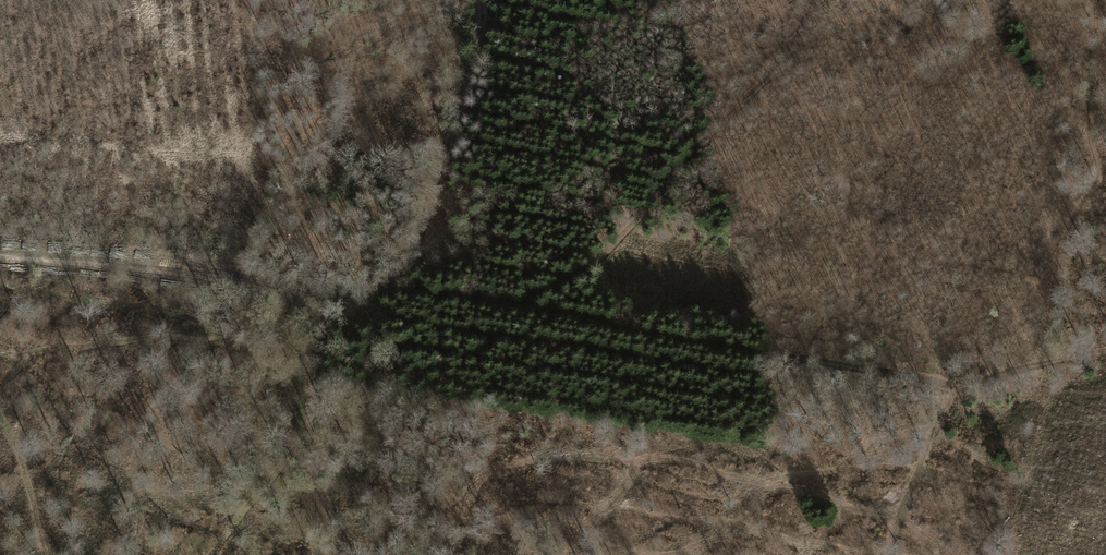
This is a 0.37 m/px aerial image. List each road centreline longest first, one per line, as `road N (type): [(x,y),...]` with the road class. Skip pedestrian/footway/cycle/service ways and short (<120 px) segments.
road 1 (track): [(1105,358),(1007,374),(658,332),(389,282)]
road 2 (track): [(389,282),(0,251)]
road 3 (track): [(1092,0),(1087,143),(1057,244),(1044,368)]
road 4 (track): [(479,0),(458,88),(462,140),(431,248),(389,282)]

